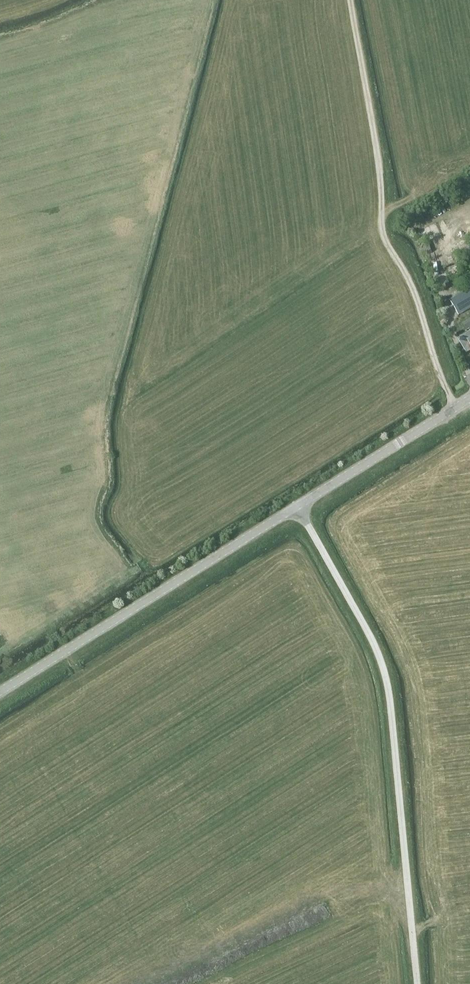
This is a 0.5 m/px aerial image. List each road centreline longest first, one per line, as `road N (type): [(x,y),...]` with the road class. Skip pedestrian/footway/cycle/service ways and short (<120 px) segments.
road 1 (unclassified): [(414,983),(381,660),(297,505)]
road 2 (track): [(353,0),(384,157),(387,232),(418,286),(455,408)]
road 3 (tertiary): [(0,690),(297,505)]
road 4 (tertiary): [(297,505),(469,399)]

